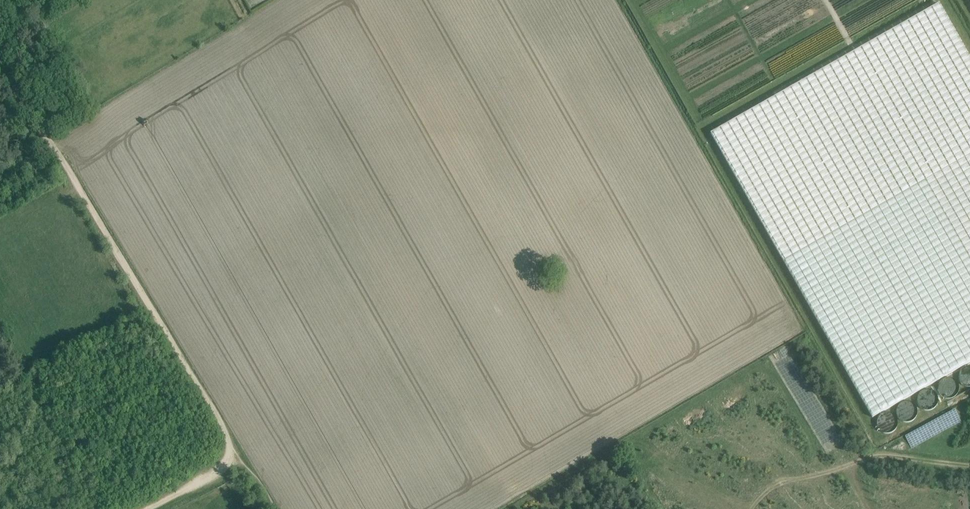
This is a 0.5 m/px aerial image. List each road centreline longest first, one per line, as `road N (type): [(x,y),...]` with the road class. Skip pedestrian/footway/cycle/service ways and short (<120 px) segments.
road 1 (track): [(876,438),(631,0)]
road 2 (track): [(227,439),(0,59)]

